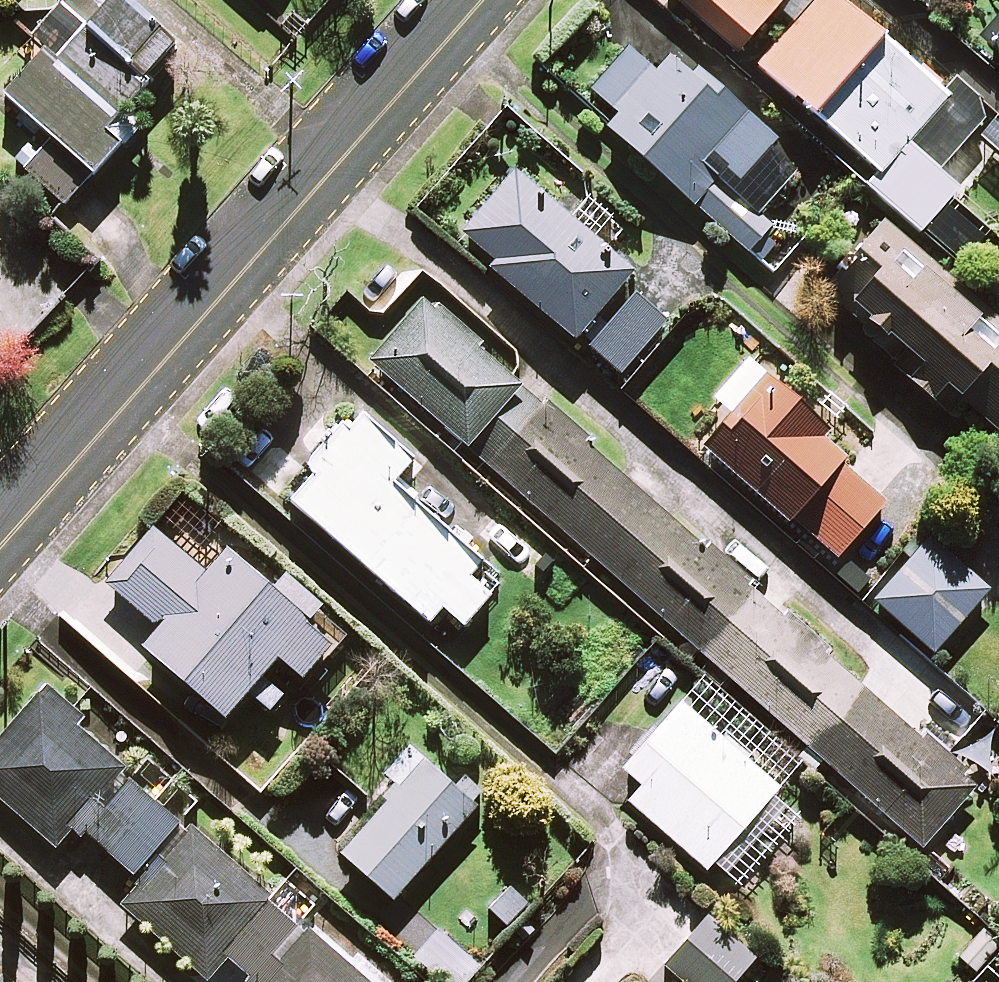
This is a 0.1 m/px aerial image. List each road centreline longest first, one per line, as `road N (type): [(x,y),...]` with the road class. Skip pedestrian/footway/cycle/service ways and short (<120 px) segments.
road 1 (residential): [(0,551),(485,0)]

